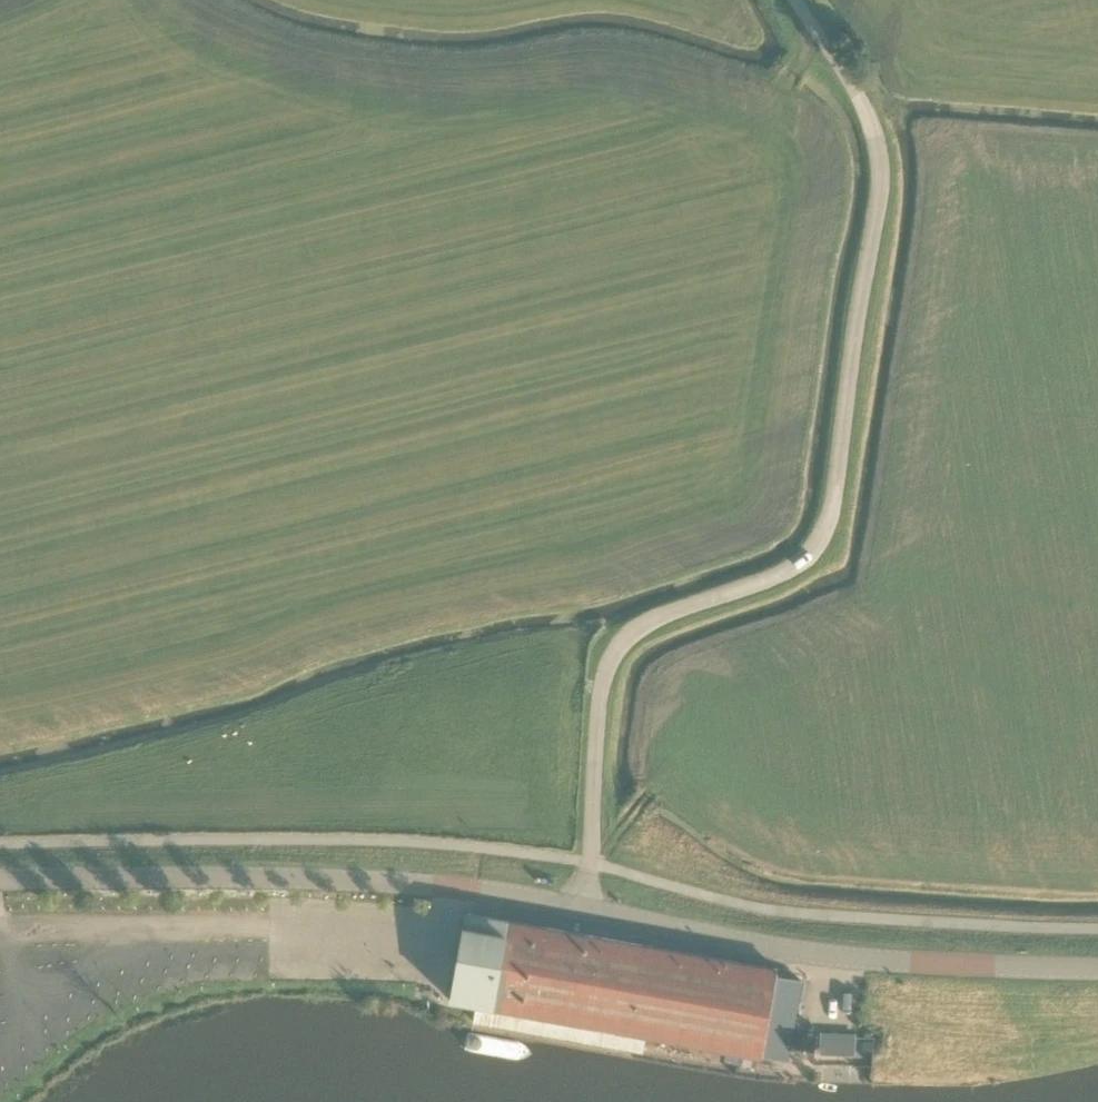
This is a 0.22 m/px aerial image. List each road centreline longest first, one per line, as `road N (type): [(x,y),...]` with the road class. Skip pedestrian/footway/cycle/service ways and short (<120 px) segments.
road 1 (tertiary): [(589,909),(443,886),(0,880)]
road 2 (tertiary): [(1097,967),(876,957),(589,909)]

